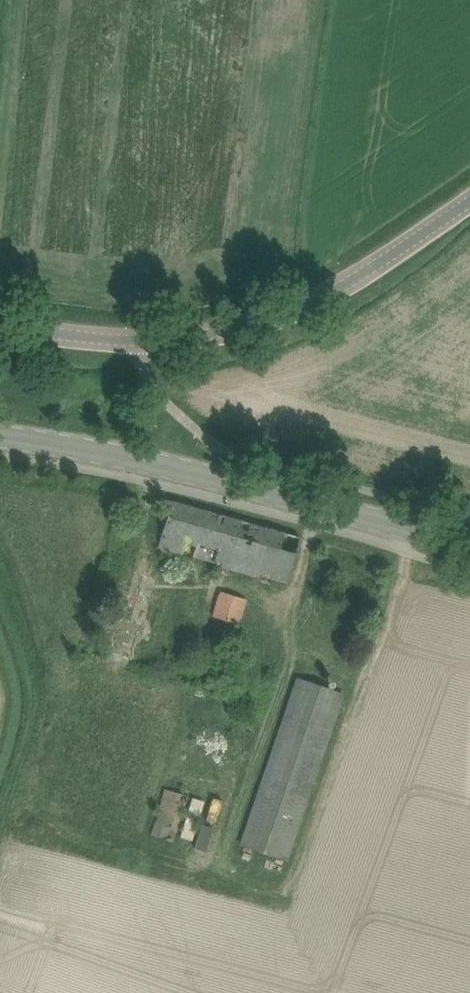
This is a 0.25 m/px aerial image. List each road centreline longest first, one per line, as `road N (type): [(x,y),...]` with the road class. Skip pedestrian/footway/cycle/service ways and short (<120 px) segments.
road 1 (tertiary): [(0,321),(130,339),(251,330),(348,286),(469,201)]
road 2 (tertiary): [(469,543),(104,451),(0,436)]

